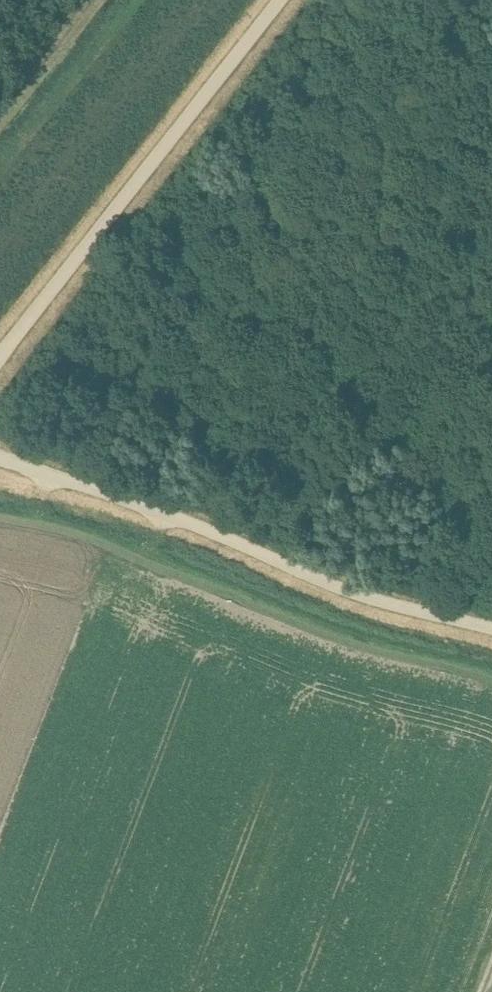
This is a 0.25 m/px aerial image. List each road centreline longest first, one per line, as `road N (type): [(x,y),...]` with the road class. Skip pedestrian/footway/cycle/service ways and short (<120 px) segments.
road 1 (unclassified): [(491,629),(360,597),(171,517),(0,458)]
road 2 (unclassified): [(0,357),(277,0)]

